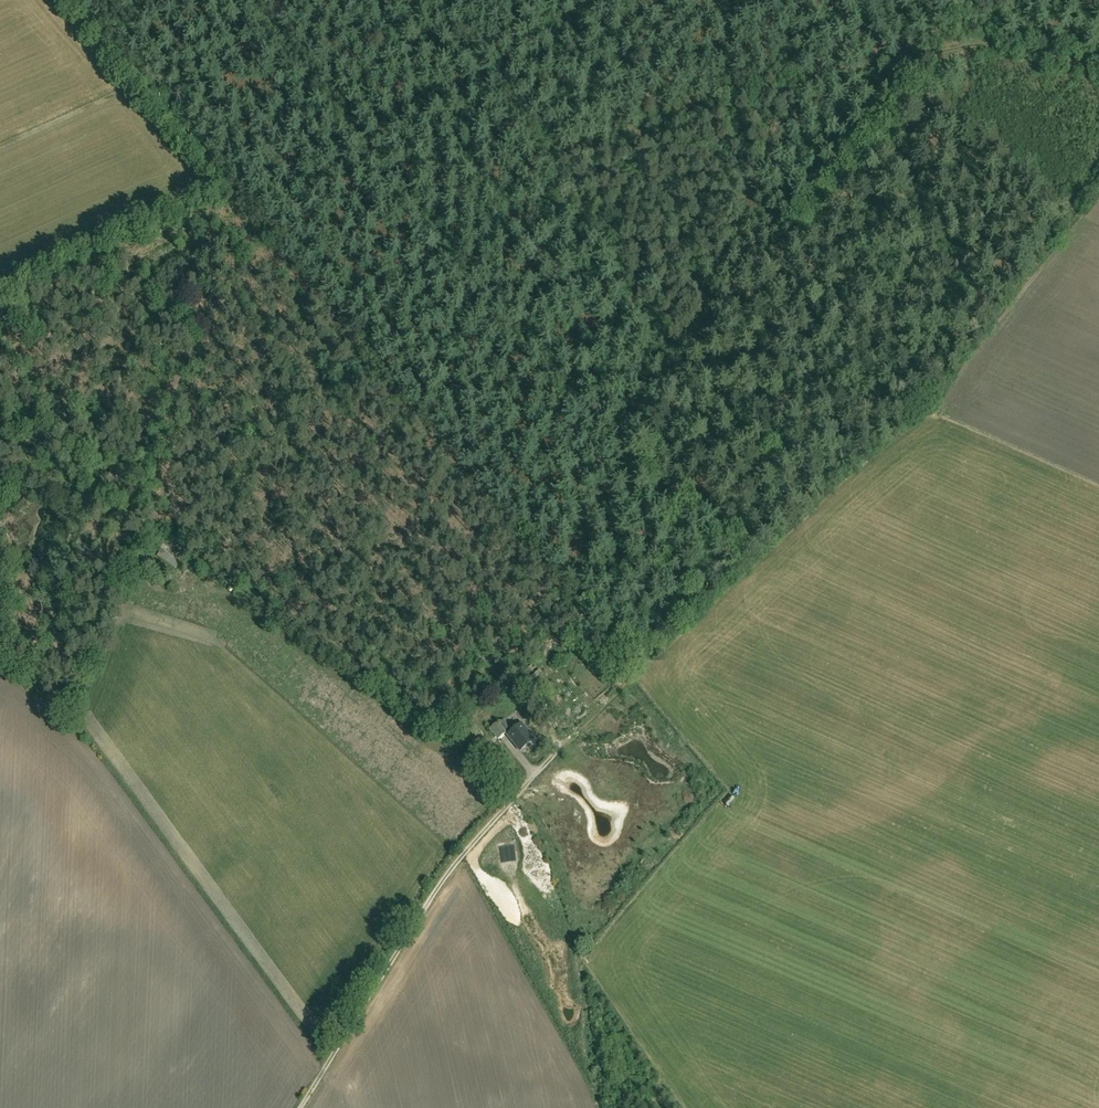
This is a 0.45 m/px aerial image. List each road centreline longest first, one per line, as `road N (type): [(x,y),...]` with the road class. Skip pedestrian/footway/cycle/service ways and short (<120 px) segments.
road 1 (track): [(763,94),(798,80),(982,45),(1098,72)]

